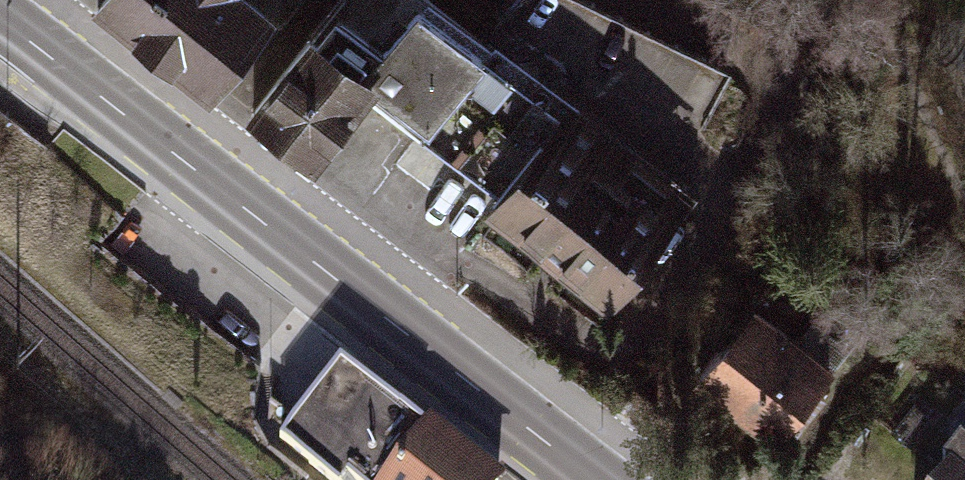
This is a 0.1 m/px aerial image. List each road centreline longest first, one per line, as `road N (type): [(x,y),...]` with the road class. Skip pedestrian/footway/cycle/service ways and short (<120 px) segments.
road 1 (primary): [(595,479),(0,18)]

